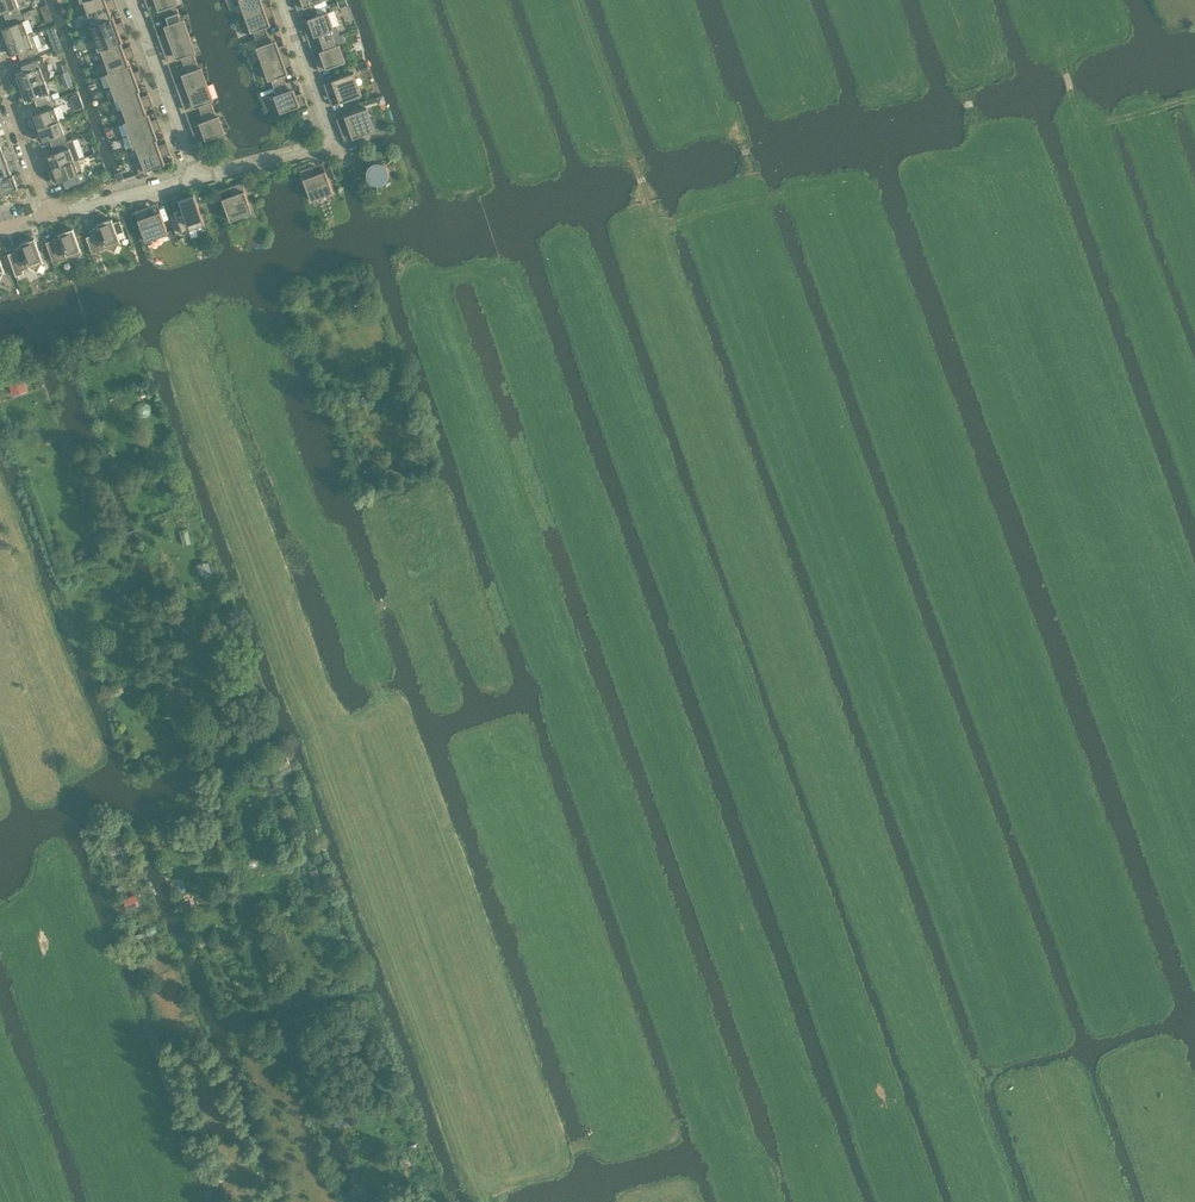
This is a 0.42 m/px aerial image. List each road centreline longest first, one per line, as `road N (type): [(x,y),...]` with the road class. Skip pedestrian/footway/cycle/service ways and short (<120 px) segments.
road 1 (residential): [(189,180),(335,142),(285,0)]
road 2 (residential): [(189,180),(128,0)]
road 3 (residential): [(52,216),(0,71)]
road 4 (residential): [(52,216),(189,180)]

